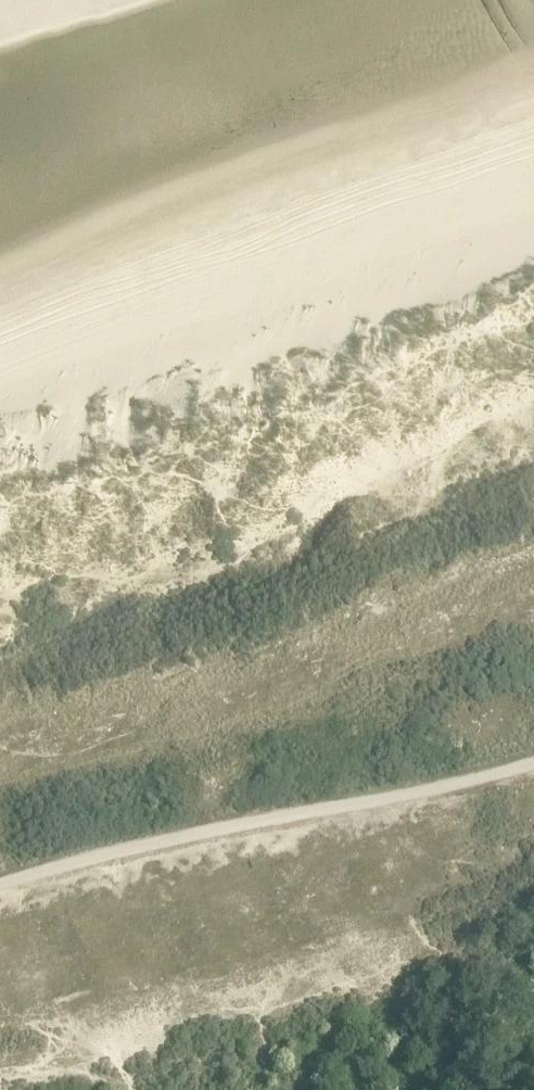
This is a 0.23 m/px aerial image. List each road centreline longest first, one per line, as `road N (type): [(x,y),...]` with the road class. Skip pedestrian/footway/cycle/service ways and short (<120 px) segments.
road 1 (track): [(533,765),(0,887)]

